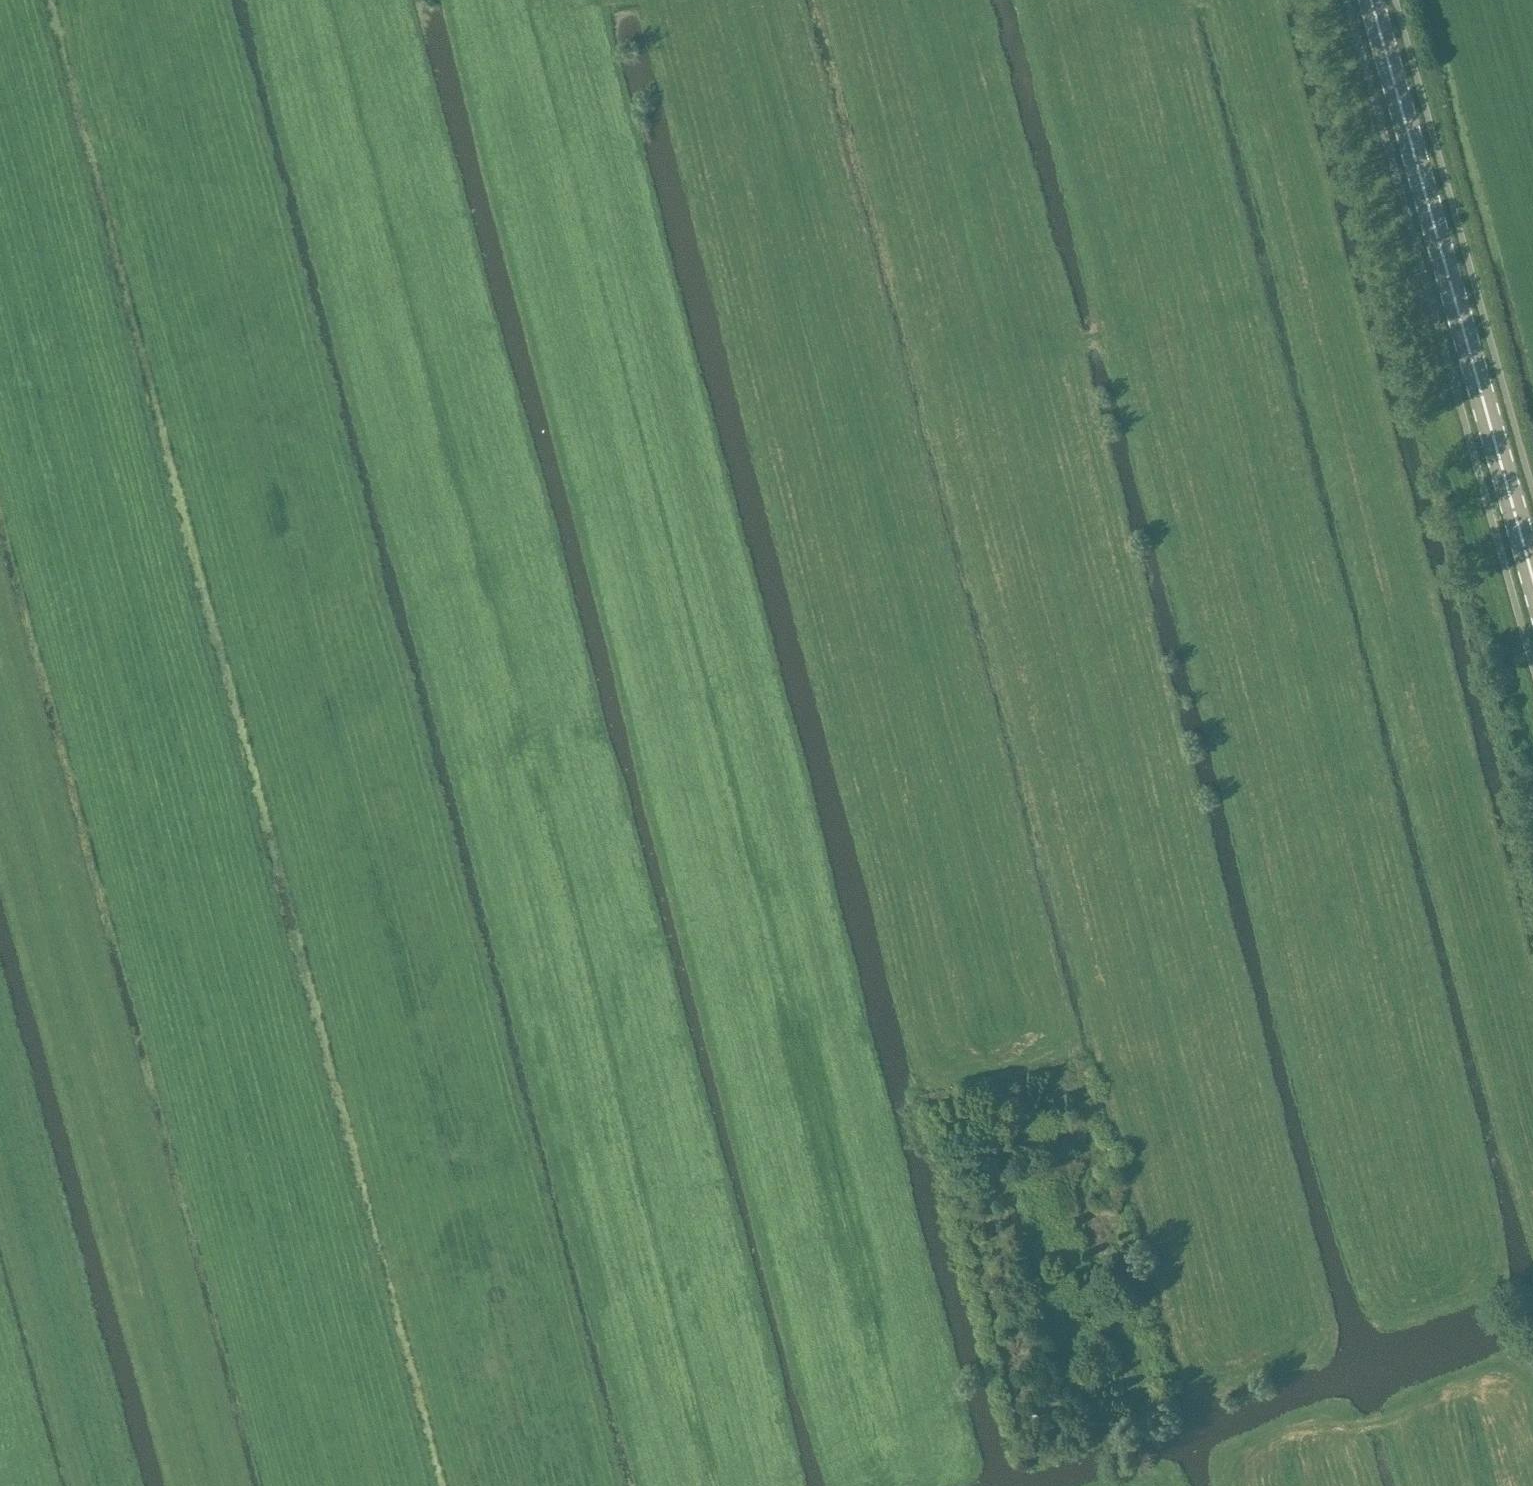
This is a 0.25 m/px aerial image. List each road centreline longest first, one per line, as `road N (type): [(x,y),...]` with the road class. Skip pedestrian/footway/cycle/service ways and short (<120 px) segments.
road 1 (tertiary): [(1532,578),(1372,0)]

